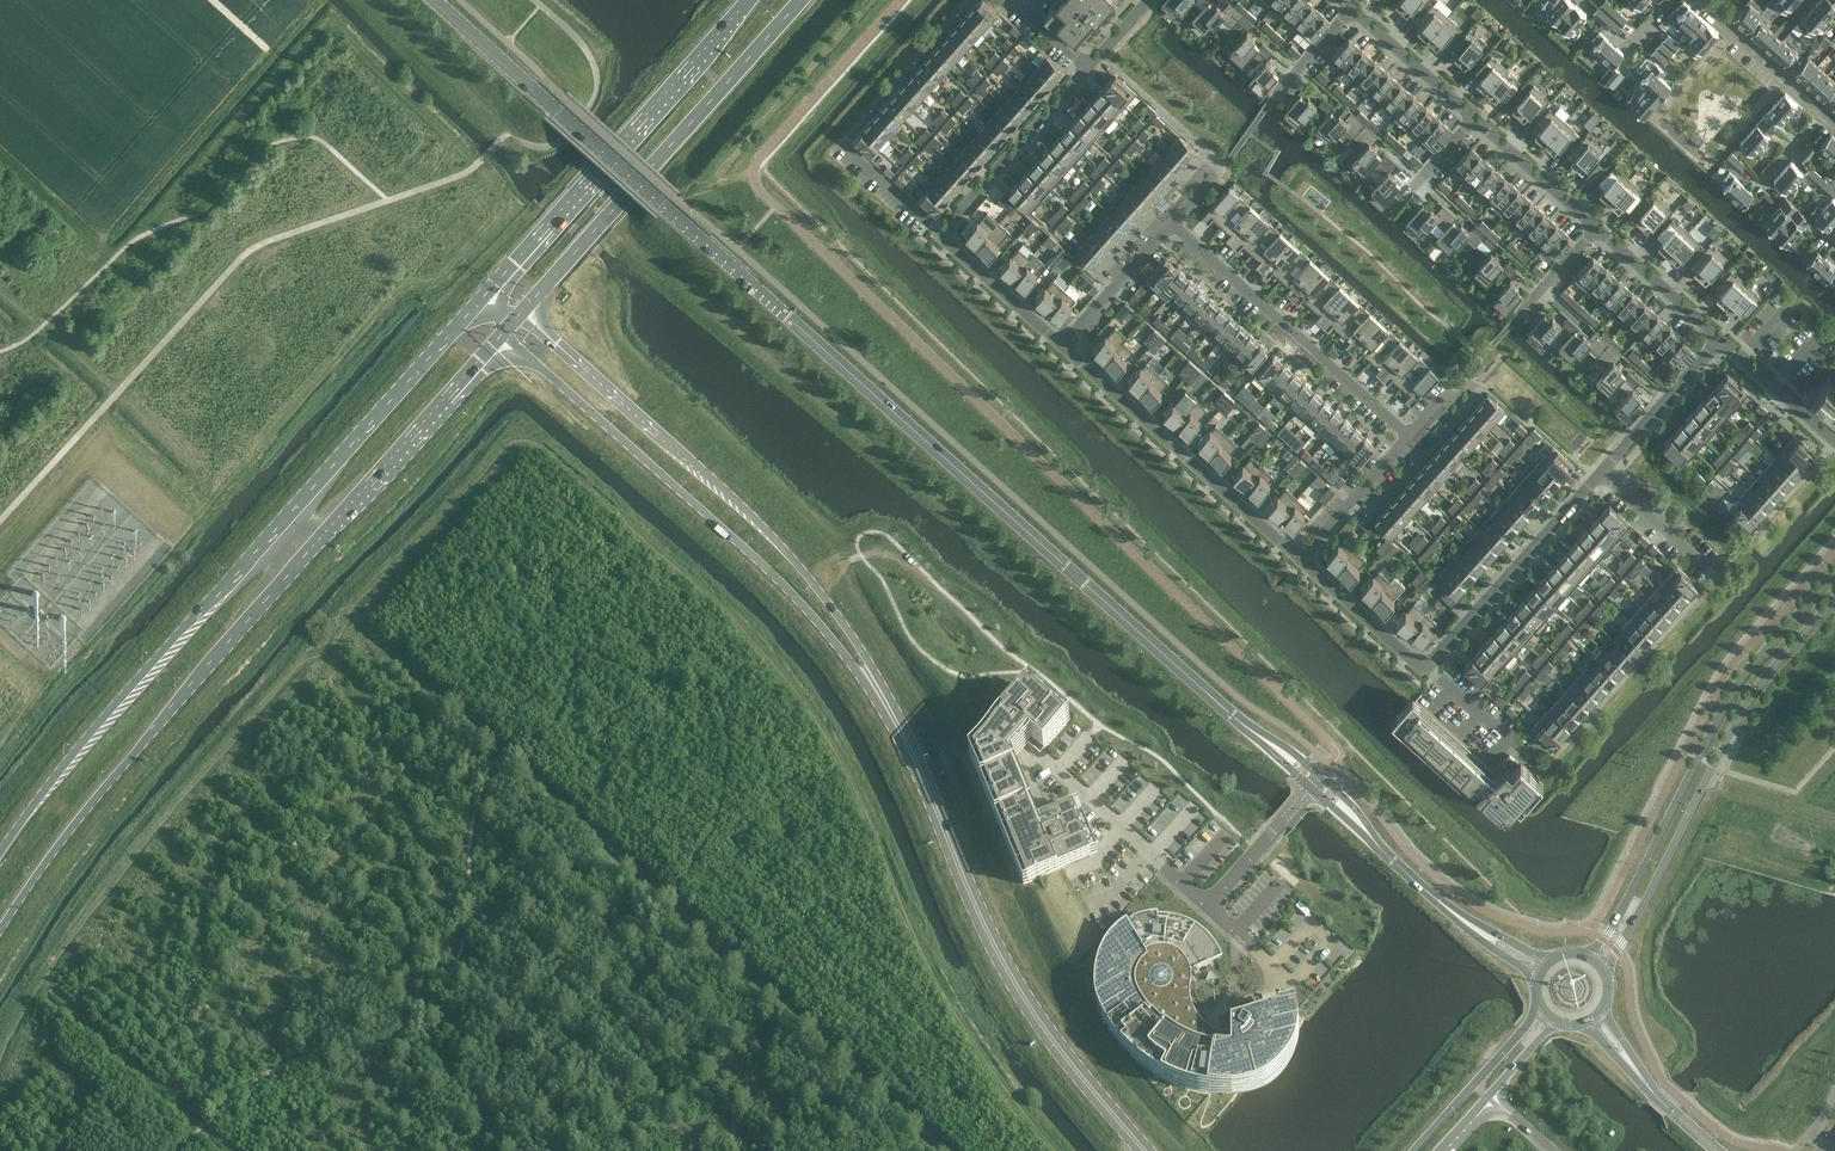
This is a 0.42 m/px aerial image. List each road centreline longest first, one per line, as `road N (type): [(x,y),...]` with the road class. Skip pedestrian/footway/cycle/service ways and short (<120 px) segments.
road 1 (tertiary): [(1248,729),(434,0)]
road 2 (primary): [(0,919),(505,335)]
road 3 (primary): [(484,297),(53,788),(0,860)]
road 4 (secondary): [(1145,1150),(1014,982),(880,693)]
road 5 (secondary): [(880,693),(867,658),(769,533),(523,315)]
road 6 (secondary): [(505,335),(807,607),(880,693)]
road 7 (tertiary): [(1834,572),(1743,677),(1621,912),(1587,956)]
road 8 (tertiary): [(1606,973),(1745,705),(1834,598)]
road 9 (trunk): [(523,315),(805,0)]
road 10 (trunk): [(752,0),(484,297)]
road 11 (residential): [(1064,346),(1301,558)]
road 12 (residential): [(1407,436),(1171,225)]
road 13 (residential): [(1426,666),(1600,473)]
road 14 (residential): [(1087,66),(941,235)]
road 15 (residential): [(1058,770),(1208,906)]
road 16 (tertiary): [(1543,1010),(1414,1150)]
road 17 (residential): [(1834,124),(1694,0)]
road 18 (residential): [(1600,473),(1721,338)]
road 19 (residential): [(1721,338),(1596,229)]
road 20 (residential): [(1474,121),(1351,10)]
road 21 (residential): [(941,235),(1064,346)]
road 22 (residential): [(1301,558),(1426,666)]
road 23 (residential): [(1596,229),(1474,121)]
road 24 (residential): [(1301,558),(1407,436)]
road 25 (residential): [(1064,346),(1171,225)]
road 26 (residential): [(1311,788),(1208,906)]
road 27 (residential): [(1715,576),(1600,473)]
road 28 (residential): [(1834,439),(1721,338)]
road 29 (residential): [(1538,761),(1426,666)]
road 30 (residential): [(1515,318),(1596,229)]

